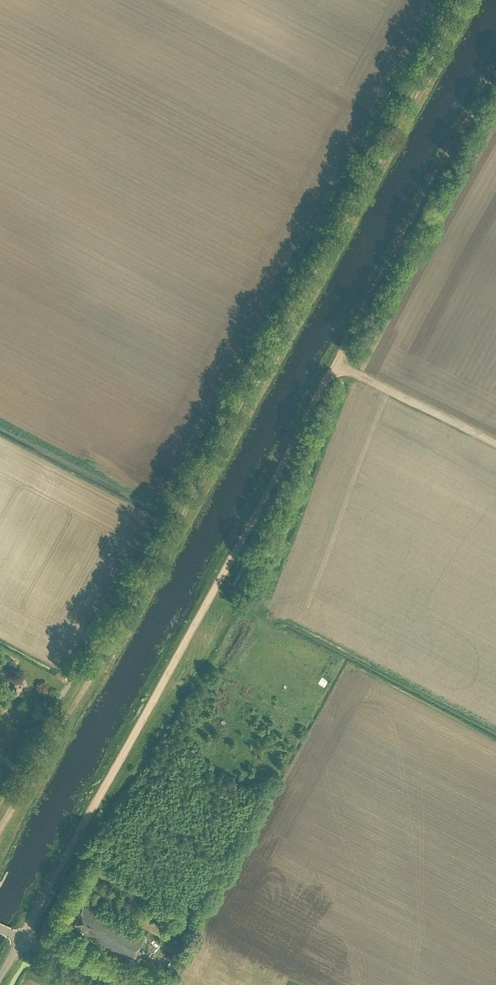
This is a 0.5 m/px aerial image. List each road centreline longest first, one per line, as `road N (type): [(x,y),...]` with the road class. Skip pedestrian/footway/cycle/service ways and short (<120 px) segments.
road 1 (track): [(467,0),(0,824)]
road 2 (track): [(21,940),(334,366),(495,445)]
road 3 (track): [(334,366),(495,69)]

